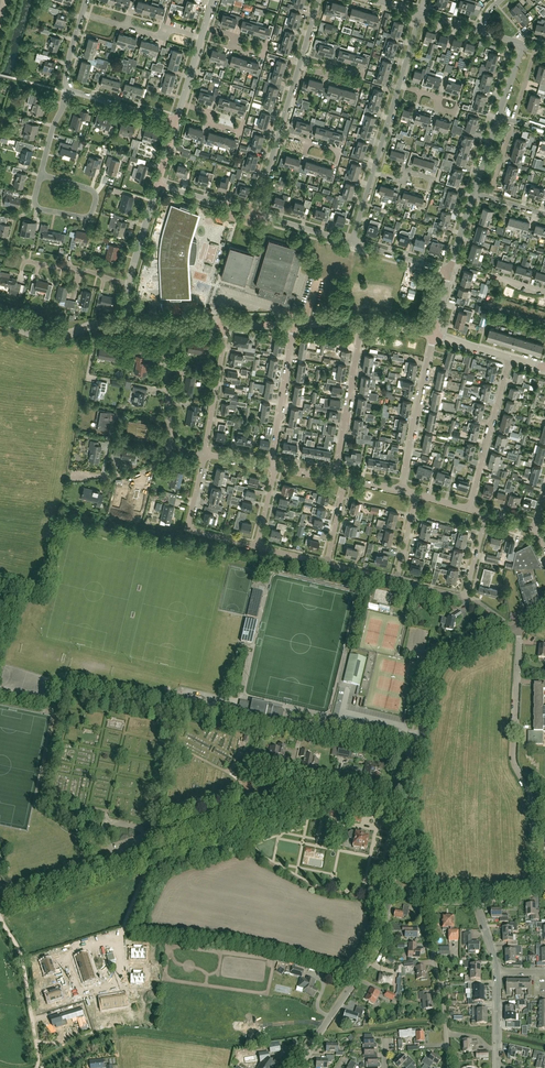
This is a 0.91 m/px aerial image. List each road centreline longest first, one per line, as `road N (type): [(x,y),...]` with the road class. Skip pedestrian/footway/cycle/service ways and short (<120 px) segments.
road 1 (unclassified): [(156,858),(356,793)]
road 2 (tertiary): [(294,1067),(376,951),(392,890)]
road 3 (residential): [(532,821),(513,758),(520,624)]
road 4 (residential): [(417,754),(235,714)]
road 5 (residential): [(448,1067),(421,899)]
road 6 (tertiary): [(417,754),(438,666),(508,629)]
road 7 (unclassified): [(0,907),(156,858)]
road 8 (residential): [(402,490),(434,332)]
road 9 (residential): [(469,509),(511,355)]
road 10 (residential): [(335,478),(361,322)]
road 11 (track): [(38,1067),(23,956),(0,917)]
road 12 (residential): [(271,466),(294,322)]
road 13 (residential): [(42,176),(93,191),(92,213),(84,219),(44,211),(36,197)]
road 14 (residential): [(256,544),(192,529),(205,454)]
road 15 (residential): [(205,454),(230,323)]
road 16 (residential): [(202,38),(166,28),(163,38),(82,15)]
road 17 (residential): [(476,904),(533,890),(532,821)]
road 18 (residential): [(129,285),(25,261),(21,277)]
road 19 (residential): [(170,448),(166,325)]

